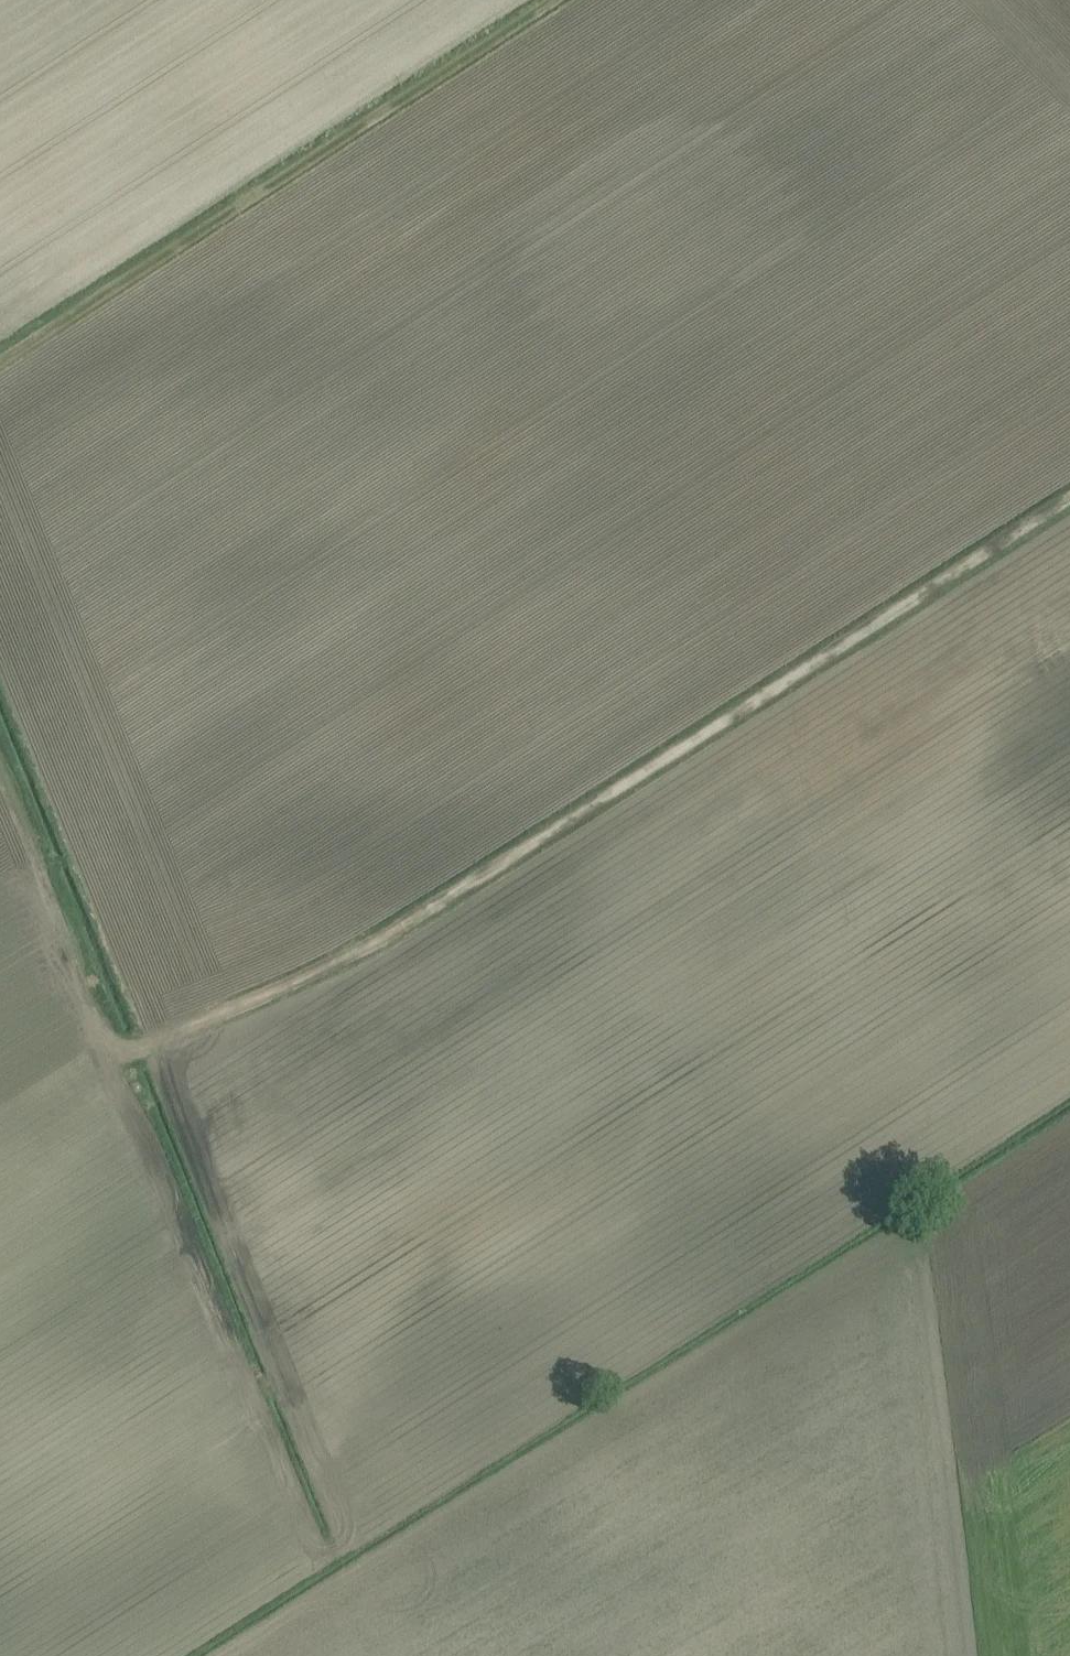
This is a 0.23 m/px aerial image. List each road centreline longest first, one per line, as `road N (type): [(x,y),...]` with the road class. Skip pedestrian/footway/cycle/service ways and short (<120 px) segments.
road 1 (track): [(0,775),(99,1029),(120,1061),(412,933),(1069,500)]

